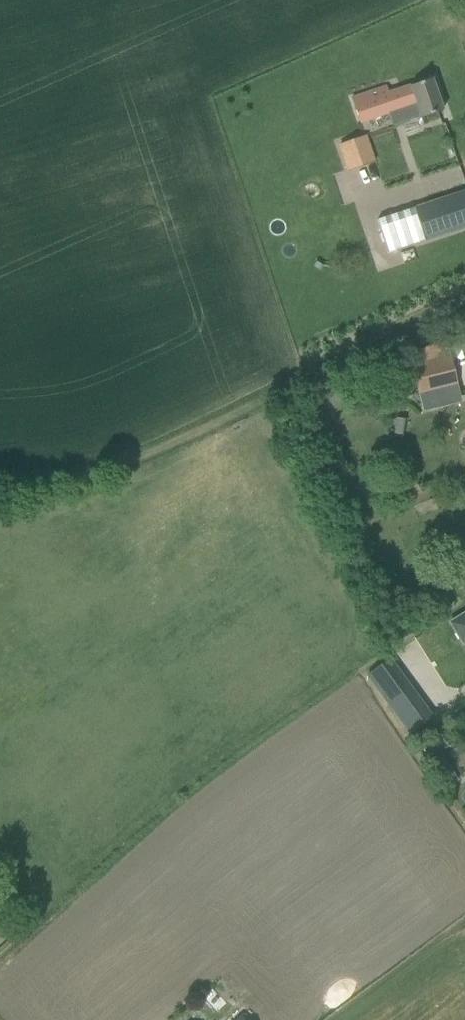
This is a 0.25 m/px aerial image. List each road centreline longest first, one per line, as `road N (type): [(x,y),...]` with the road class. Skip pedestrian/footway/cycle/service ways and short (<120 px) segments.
road 1 (track): [(0,485),(109,476),(464,309)]

